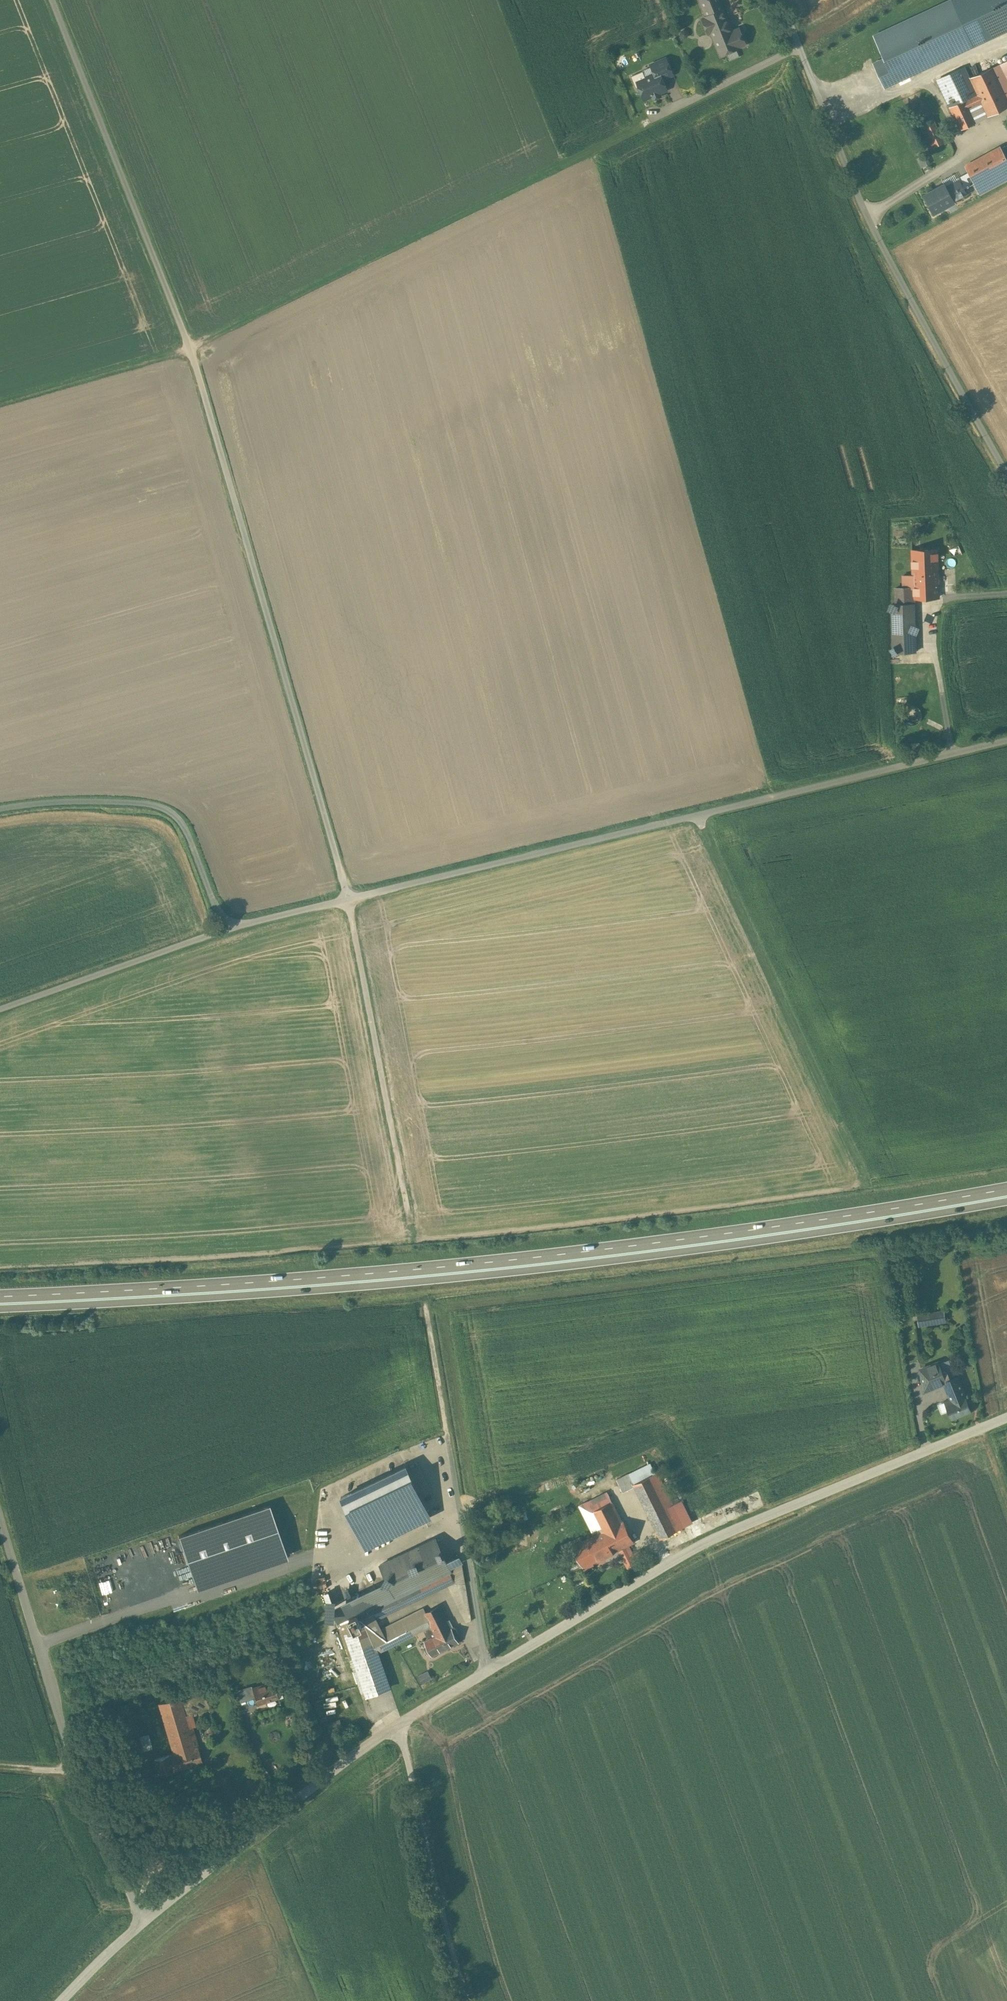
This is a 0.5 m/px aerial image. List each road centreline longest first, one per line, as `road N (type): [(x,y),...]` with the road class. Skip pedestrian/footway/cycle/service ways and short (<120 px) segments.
road 1 (trunk): [(0,1309),(485,1274),(1006,1200)]
road 2 (trunk): [(1006,1188),(481,1261),(0,1297)]
road 3 (unclassified): [(349,900),(191,348),(53,0)]
road 4 (track): [(0,404),(174,355),(635,133)]
road 5 (unclassified): [(395,1726),(713,1540),(1006,1417)]
road 6 (unclassified): [(1006,740),(349,900)]
road 7 (unclassified): [(1006,475),(867,216),(780,0)]
road 8 (unclassified): [(143,1920),(76,1770),(0,1516)]
road 9 (track): [(349,900),(408,1216)]
road 10 (unclassified): [(143,1920),(395,1726)]
road 11 (unclassified): [(235,926),(220,911),(185,825),(163,806),(84,799),(0,807)]
road 12 (unclassified): [(395,1726),(469,2000)]
road 13 (unclassified): [(235,926),(0,1009)]

